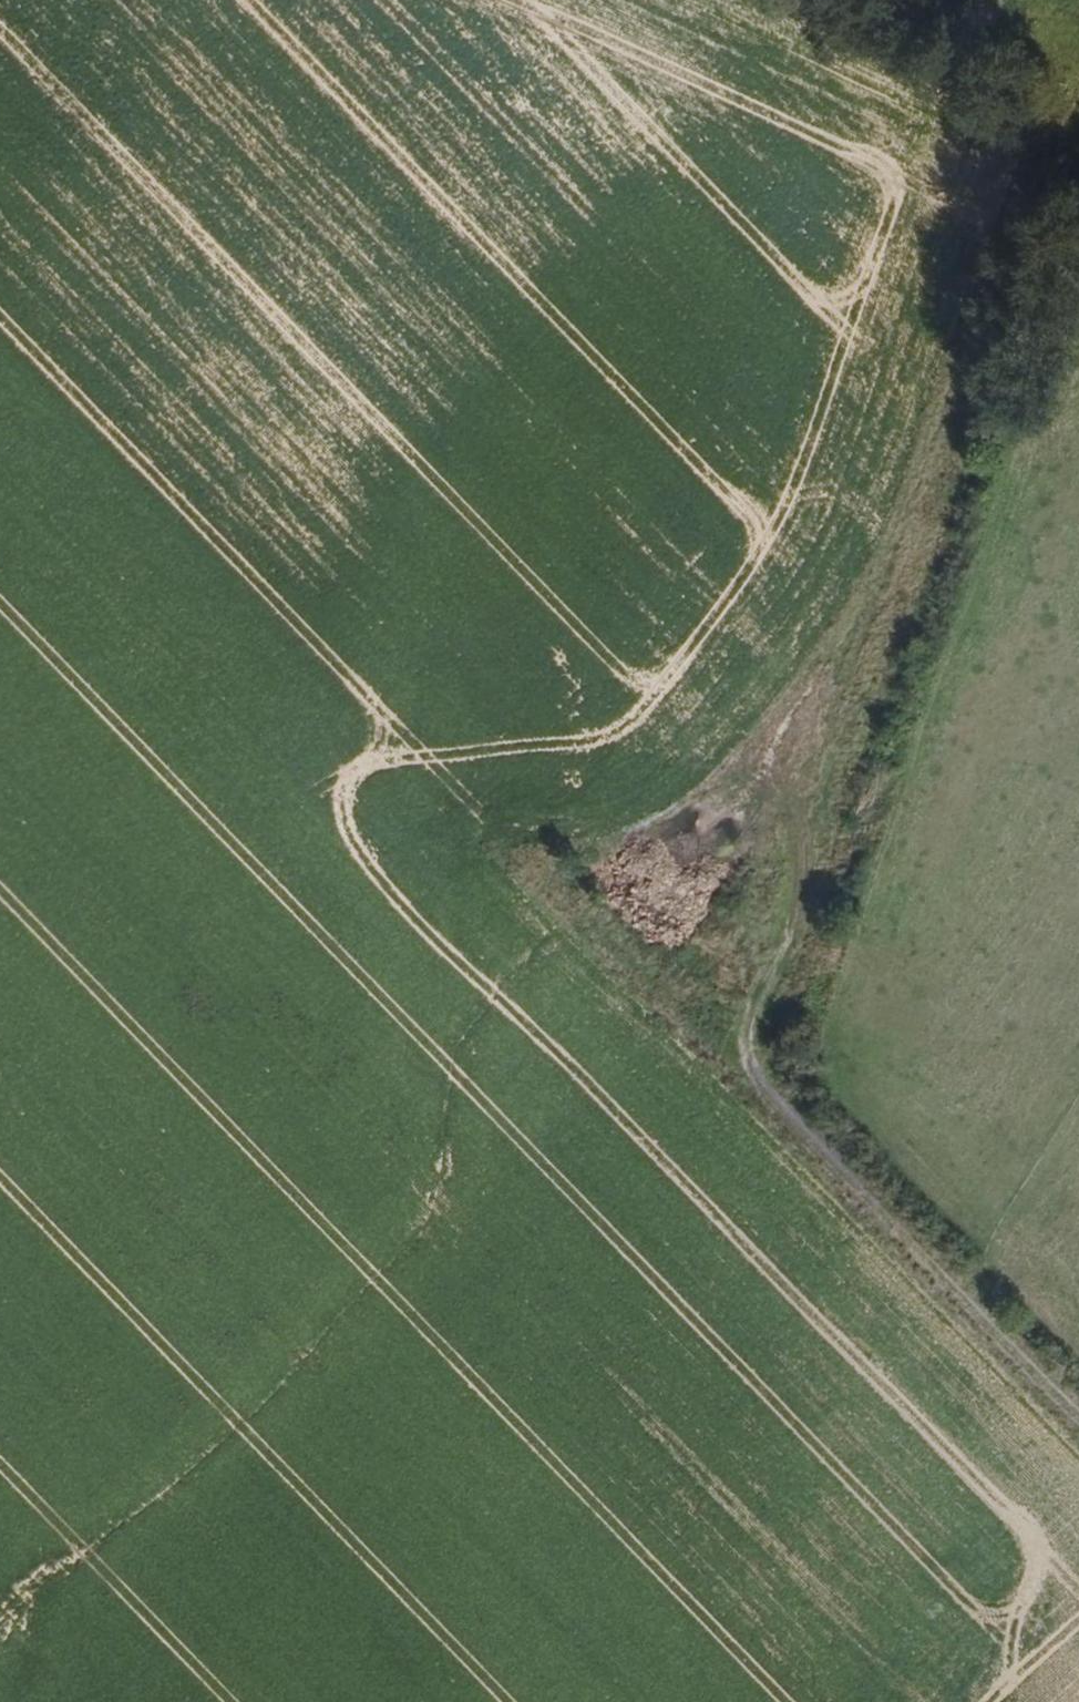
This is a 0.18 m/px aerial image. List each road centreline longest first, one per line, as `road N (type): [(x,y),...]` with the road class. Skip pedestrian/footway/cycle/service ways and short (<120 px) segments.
road 1 (track): [(1078,1415),(824,1158),(750,1064),(744,1039),(786,949),(801,853)]
road 2 (track): [(847,0),(1078,104)]

